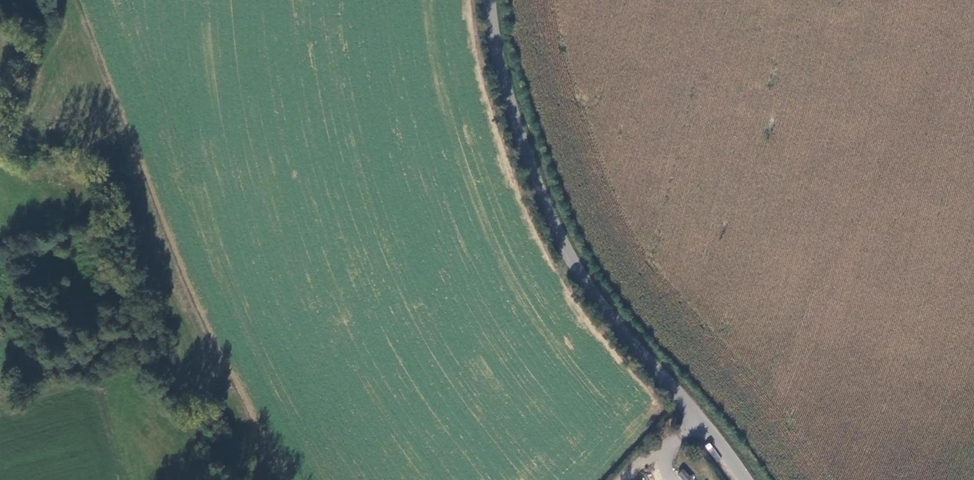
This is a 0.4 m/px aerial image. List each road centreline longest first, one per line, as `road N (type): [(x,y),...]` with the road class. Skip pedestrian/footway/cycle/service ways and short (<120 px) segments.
road 1 (unclassified): [(489,0),(521,138),(567,254),(744,479)]

